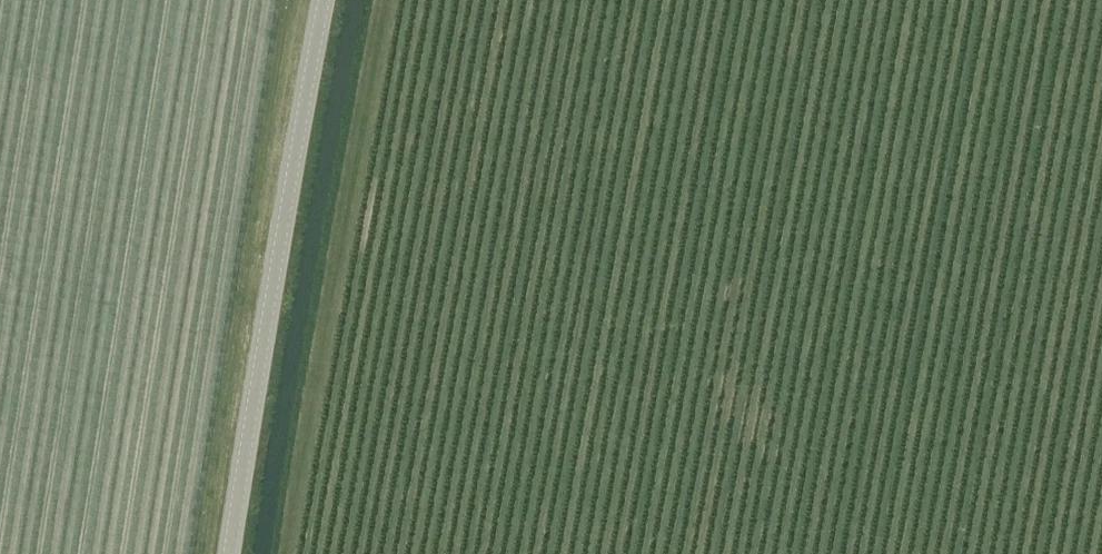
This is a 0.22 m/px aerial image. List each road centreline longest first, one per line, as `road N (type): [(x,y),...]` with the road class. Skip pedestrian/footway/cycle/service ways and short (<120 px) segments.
road 1 (unclassified): [(234,553),(337,0)]

